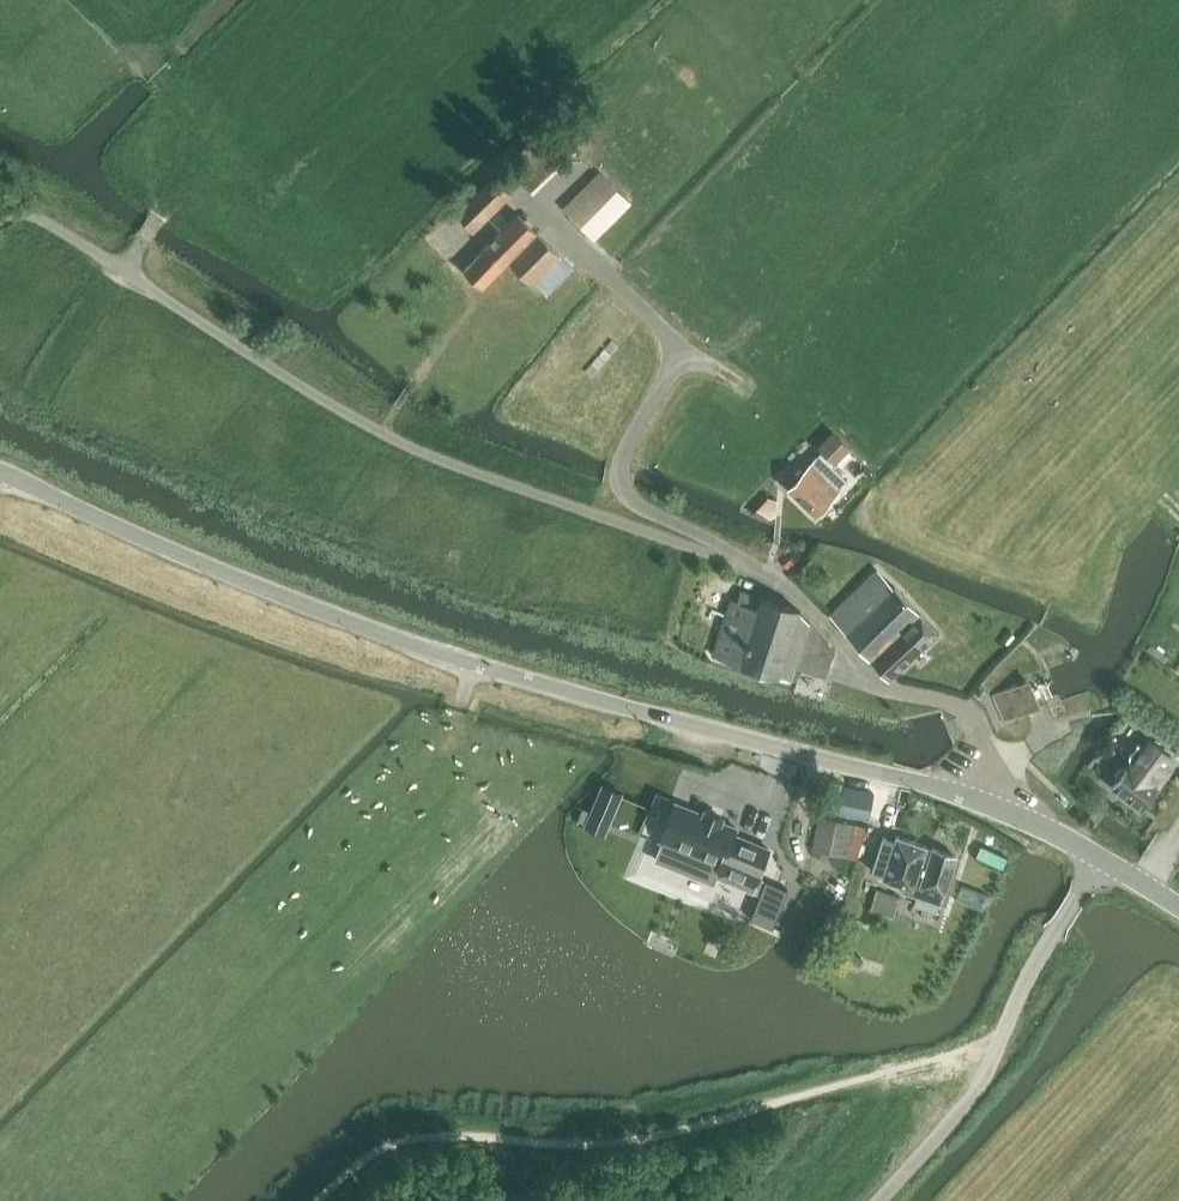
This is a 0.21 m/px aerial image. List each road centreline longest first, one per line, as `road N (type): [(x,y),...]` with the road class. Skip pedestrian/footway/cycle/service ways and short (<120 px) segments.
road 1 (residential): [(973,800),(987,758),(974,716),(875,676),(810,603),(770,574),(411,446),(0,196)]
road 2 (unclassified): [(973,800),(463,660),(223,571),(0,471)]
road 3 (unclassified): [(879,1200),(970,1099),(1099,856)]
road 4 (unclassified): [(1099,856),(973,800)]

